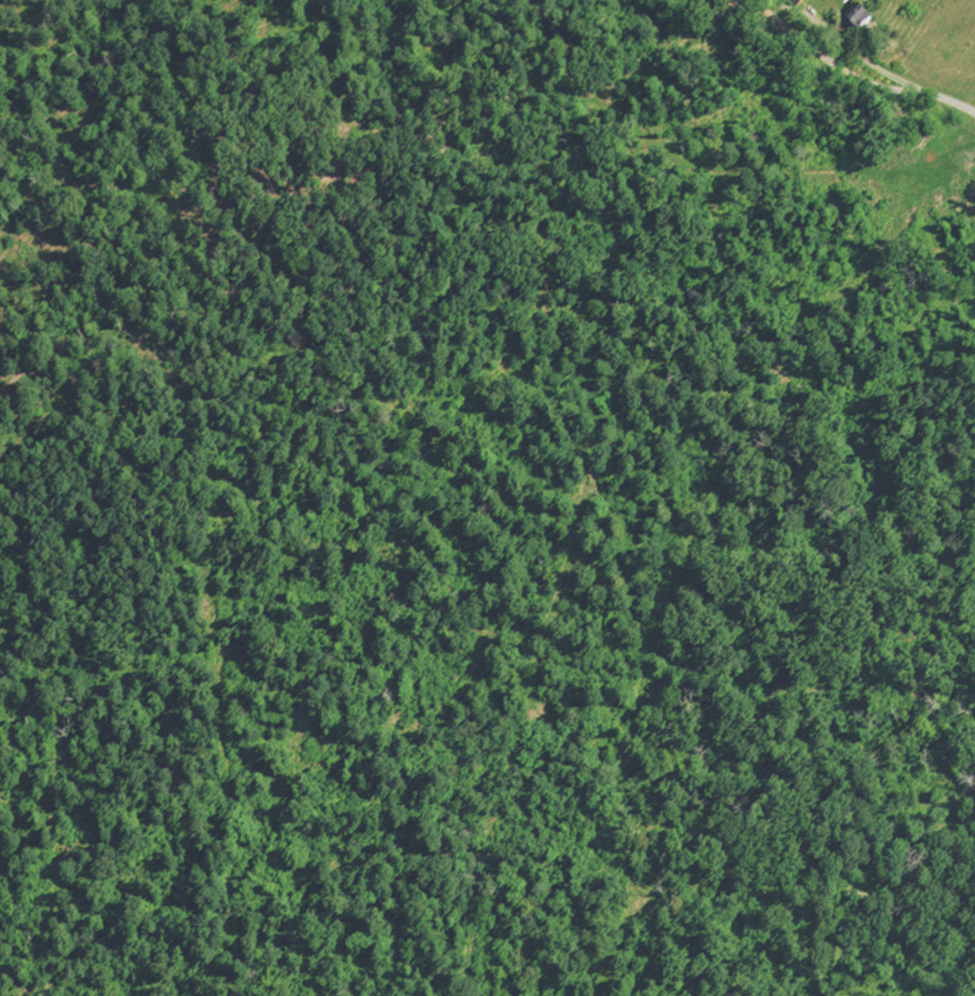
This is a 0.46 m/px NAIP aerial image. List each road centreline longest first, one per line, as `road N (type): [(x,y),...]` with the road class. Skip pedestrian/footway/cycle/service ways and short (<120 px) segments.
road 1 (residential): [(974,111),(888,75),(774,0)]

